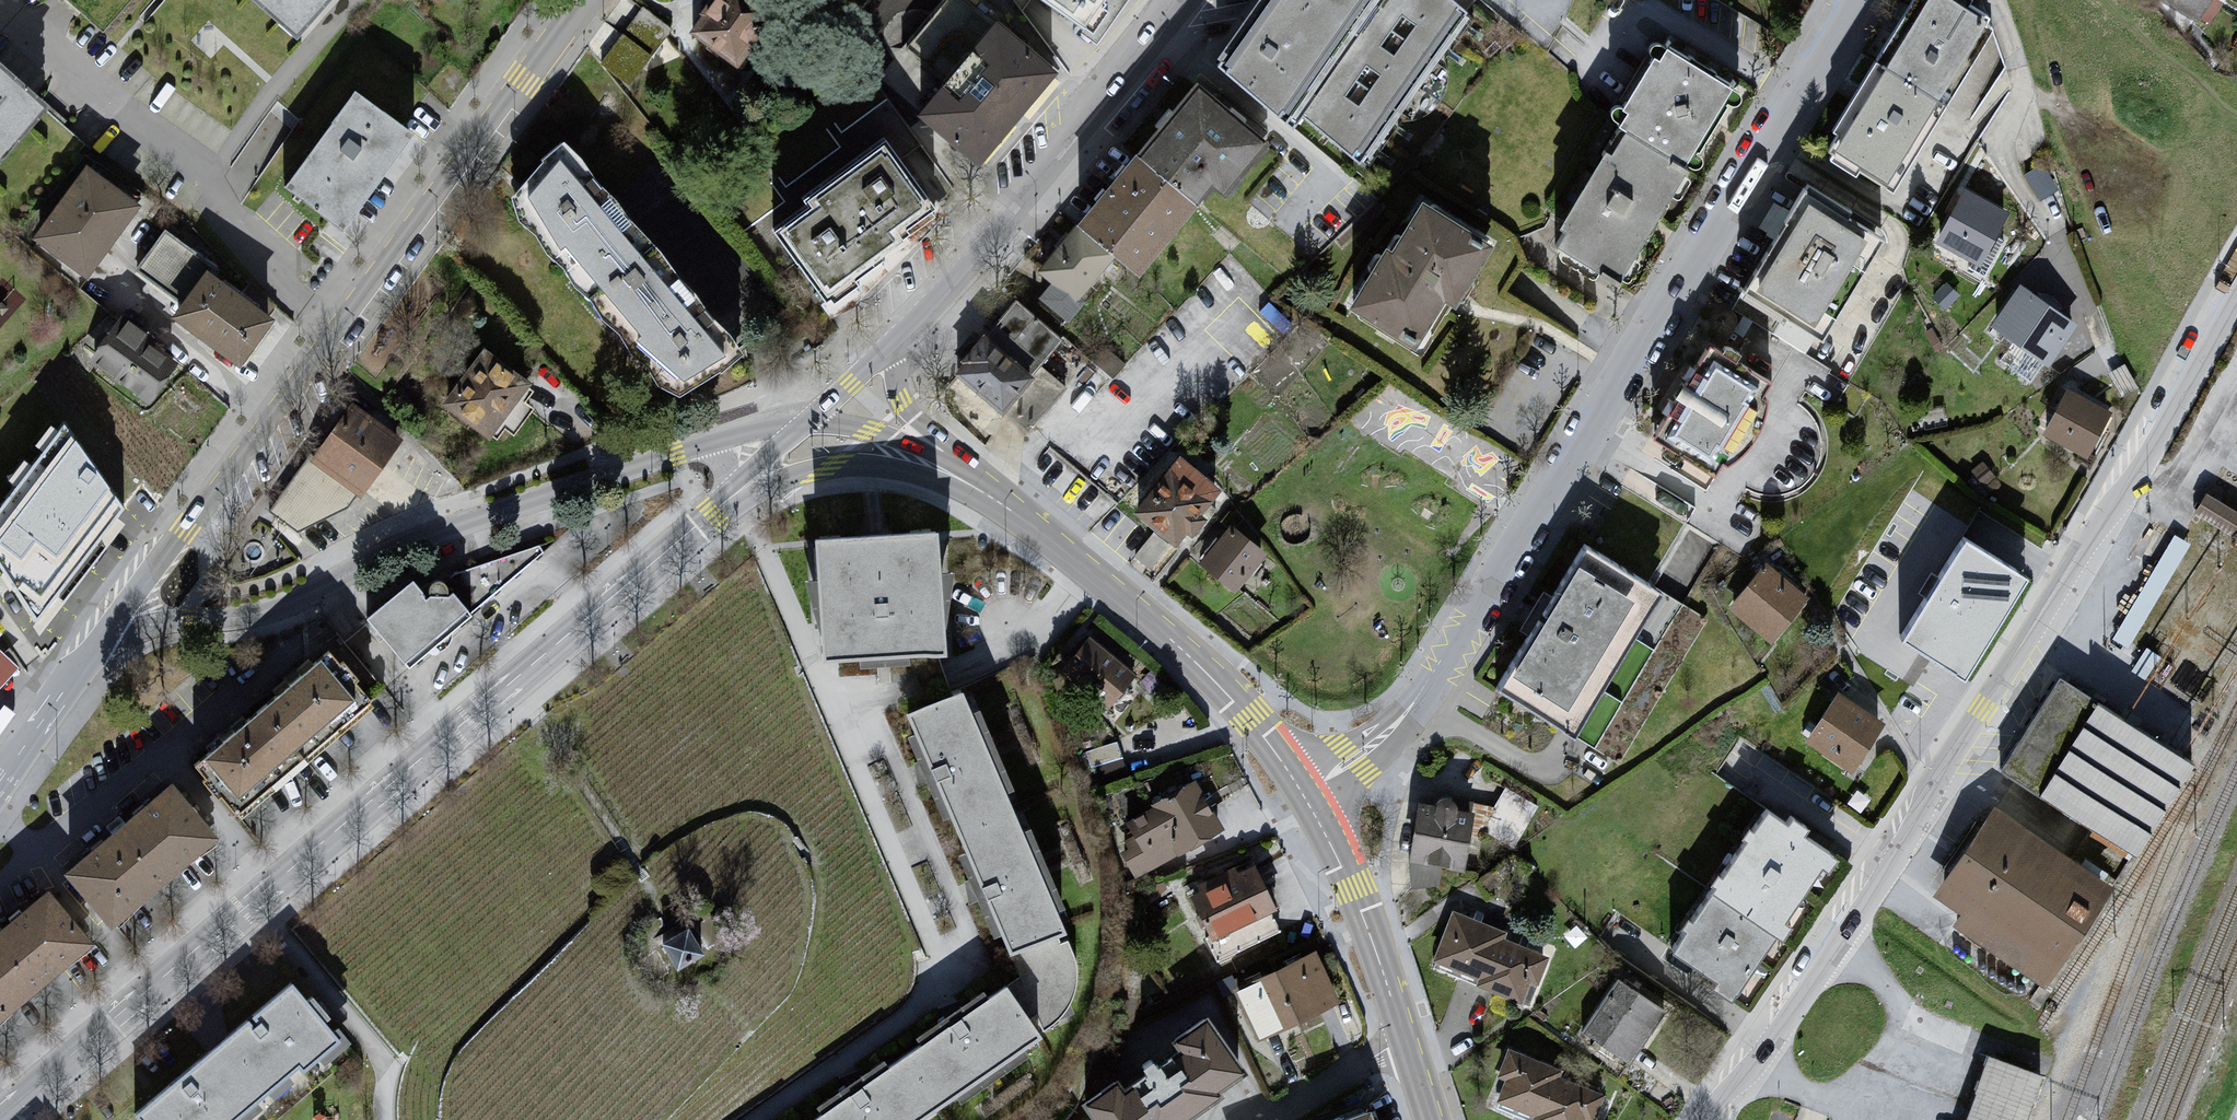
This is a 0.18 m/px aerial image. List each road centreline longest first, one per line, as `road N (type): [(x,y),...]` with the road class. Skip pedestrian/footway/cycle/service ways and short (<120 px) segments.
road 1 (residential): [(1705,1119),(1863,894),(2125,483),(2236,287)]
road 2 (residential): [(1302,793),(1378,741),(1434,680),(1855,0)]
road 3 (residential): [(816,419),(768,426),(548,494),(422,540),(275,610),(143,629),(80,671)]
road 4 (residential): [(732,495),(750,521),(944,977),(931,1002),(760,1119)]
road 5 (secondary): [(257,904),(732,495)]
road 6 (residential): [(0,6),(332,330)]
road 7 (secondary): [(894,346),(1009,219),(1177,0)]
road 8 (secondary): [(332,330),(80,671)]
road 9 (secondary): [(581,0),(332,330)]
road 10 (residential): [(1043,534),(1218,684),(1302,793)]
road 11 (secondary): [(0,1118),(257,904)]
road 12 (residential): [(732,495),(806,470),(868,464),(957,488),(1043,534)]
road 13 (residential): [(1302,793),(1354,887),(1408,1041)]
road 14 (residential): [(384,1119),(386,1063),(257,904)]
road 15 (residential): [(994,489),(902,440),(816,419)]
road 16 (residential): [(994,489),(903,400),(894,346)]
road 17 (residential): [(1408,1041),(1278,1119)]
road 18 (secondary): [(80,671),(0,783)]

